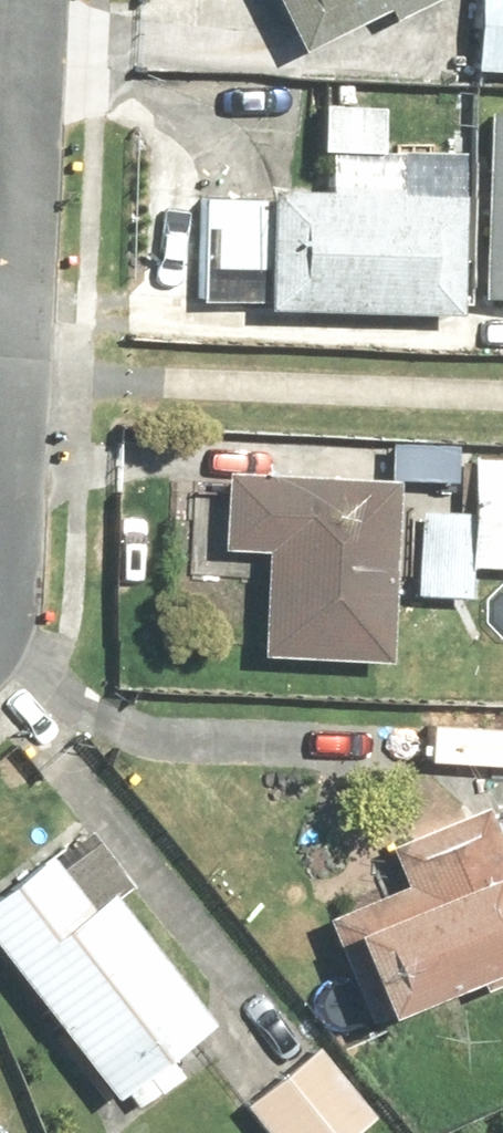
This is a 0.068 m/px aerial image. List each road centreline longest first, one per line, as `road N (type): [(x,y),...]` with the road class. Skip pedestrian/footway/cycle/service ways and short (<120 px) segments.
road 1 (residential): [(17,0),(0,260)]

